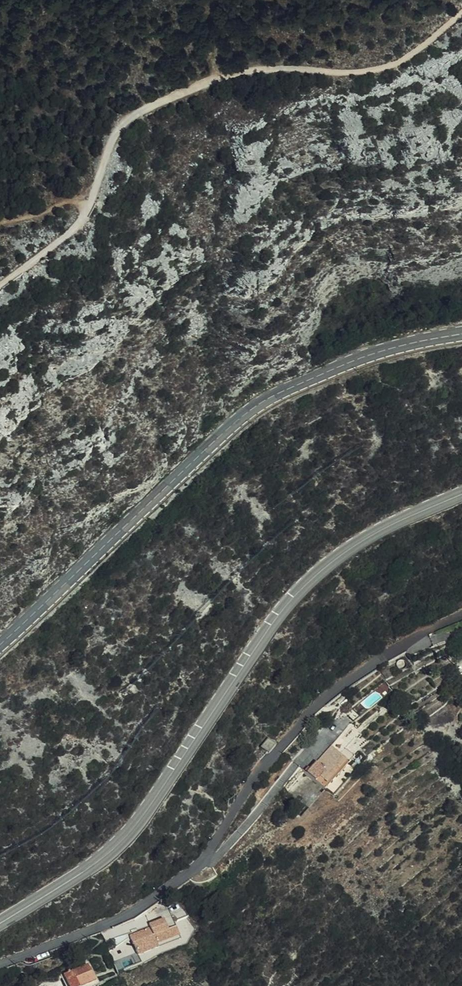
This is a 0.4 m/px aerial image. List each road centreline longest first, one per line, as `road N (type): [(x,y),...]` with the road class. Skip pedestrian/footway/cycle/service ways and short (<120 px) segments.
road 1 (secondary): [(0,922),(88,869),(140,819),(309,580),(341,551),(461,495)]
road 2 (residential): [(0,962),(114,919),(185,879),(265,763),(327,696),(461,617)]
road 3 (track): [(0,285),(72,234),(94,198),(116,132),(133,116),(242,70),(335,74),(397,64),(461,13)]
road 4 (secondary): [(0,646),(253,409),(370,353),(461,335)]

